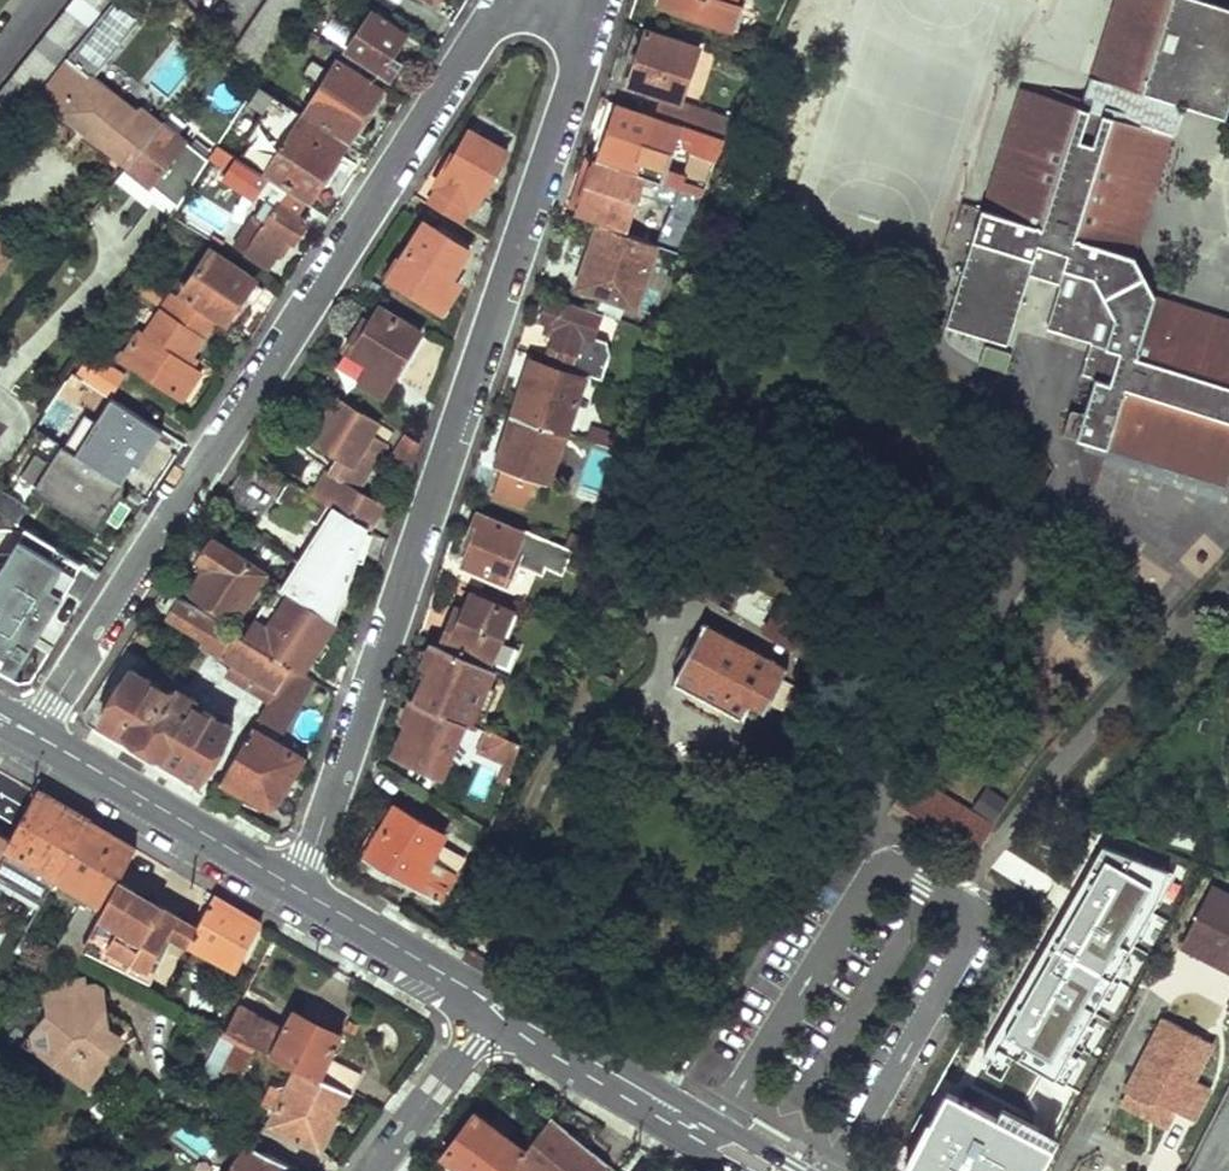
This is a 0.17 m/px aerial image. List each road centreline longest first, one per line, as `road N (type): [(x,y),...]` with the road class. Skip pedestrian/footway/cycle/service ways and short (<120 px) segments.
road 1 (residential): [(296,888),(579,72),(592,0)]
road 2 (residential): [(33,734),(512,0)]
road 3 (secondary): [(496,1008),(766,1170)]
road 4 (secondary): [(33,734),(296,888)]
road 5 (secondary): [(296,888),(496,1008)]
road 6 (residential): [(374,1170),(496,1008)]

